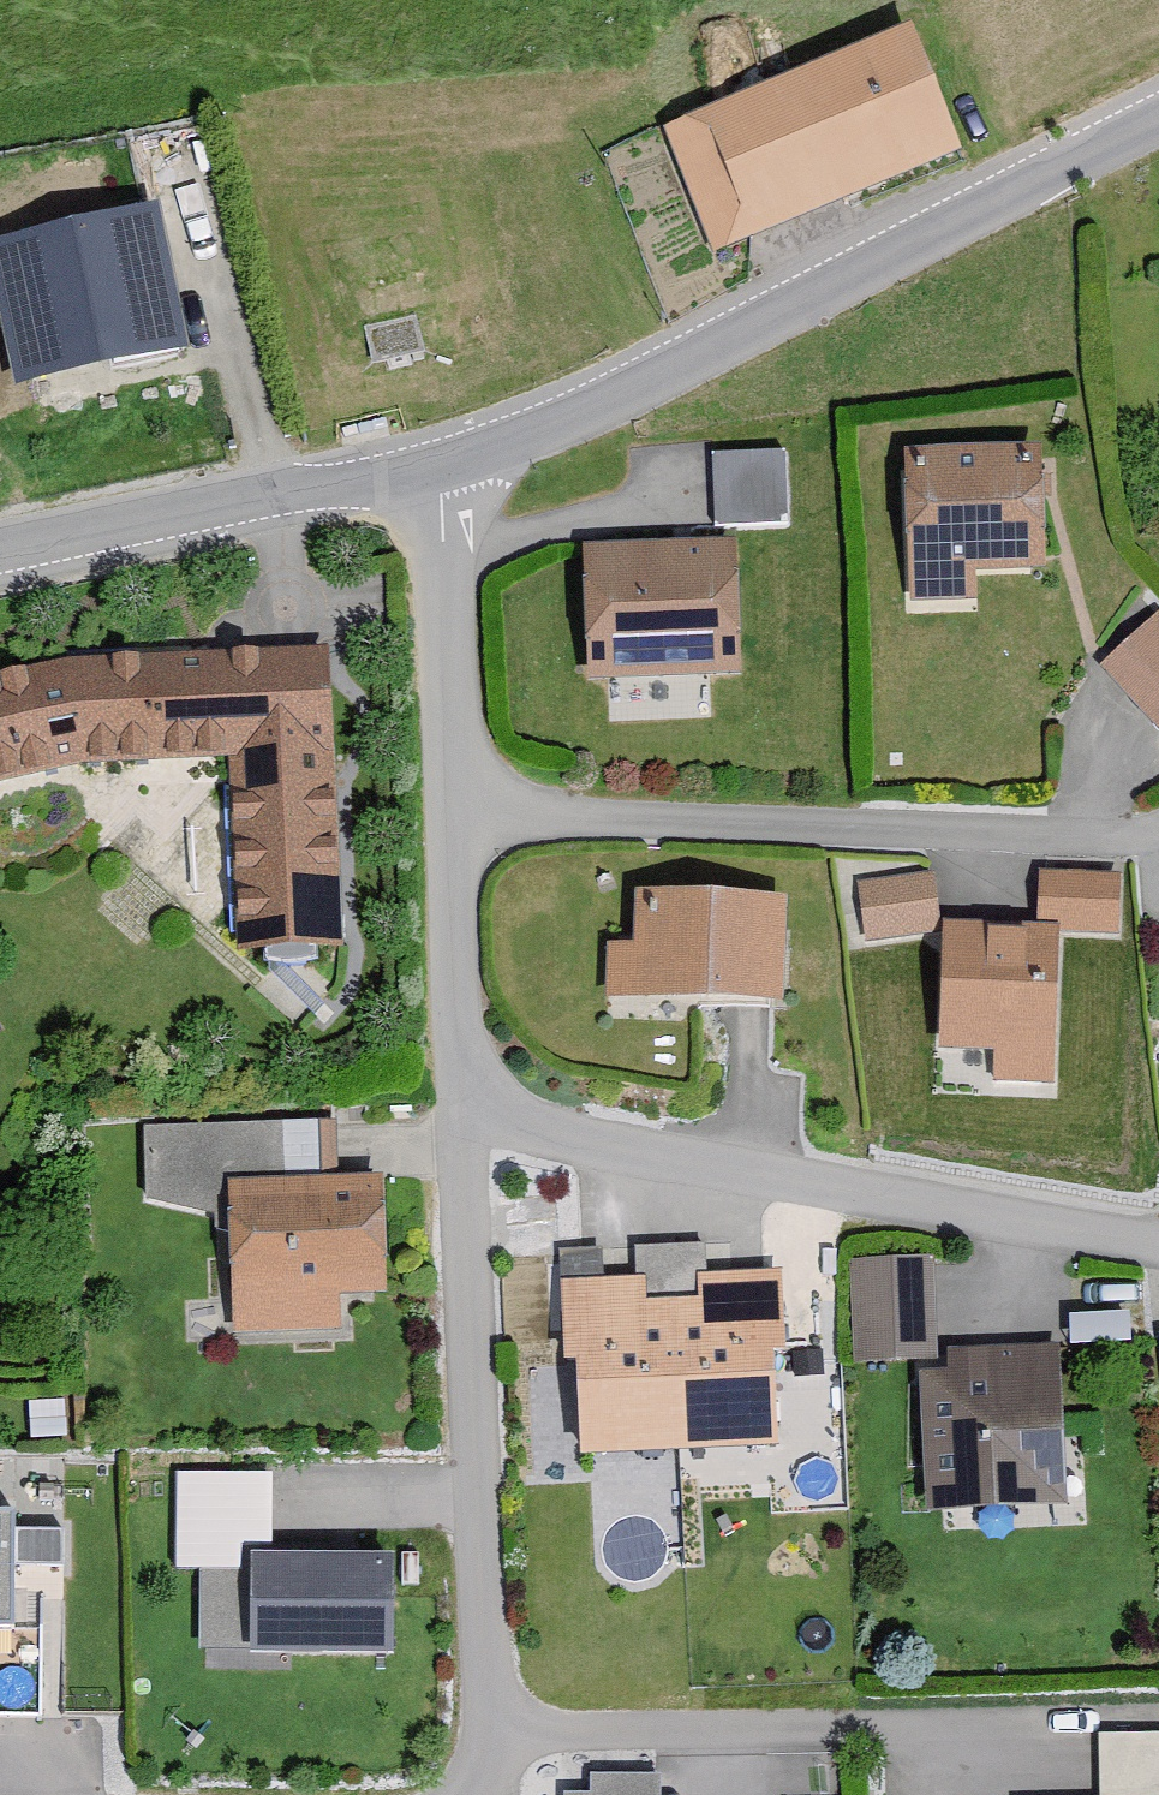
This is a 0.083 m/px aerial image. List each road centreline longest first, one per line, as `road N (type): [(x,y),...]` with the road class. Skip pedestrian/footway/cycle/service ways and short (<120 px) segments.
road 1 (unclassified): [(427,474),(567,420),(1158,123)]
road 2 (residential): [(446,1109),(664,1170),(1158,1252)]
road 3 (residential): [(457,819),(1000,835),(1112,846),(1158,827)]
road 4 (residential): [(446,1109),(490,1739),(478,1785),(466,1794)]
road 5 (unclassified): [(0,553),(427,474)]
road 6 (residential): [(427,474),(457,819)]
road 7 (residential): [(457,819),(446,1109)]

